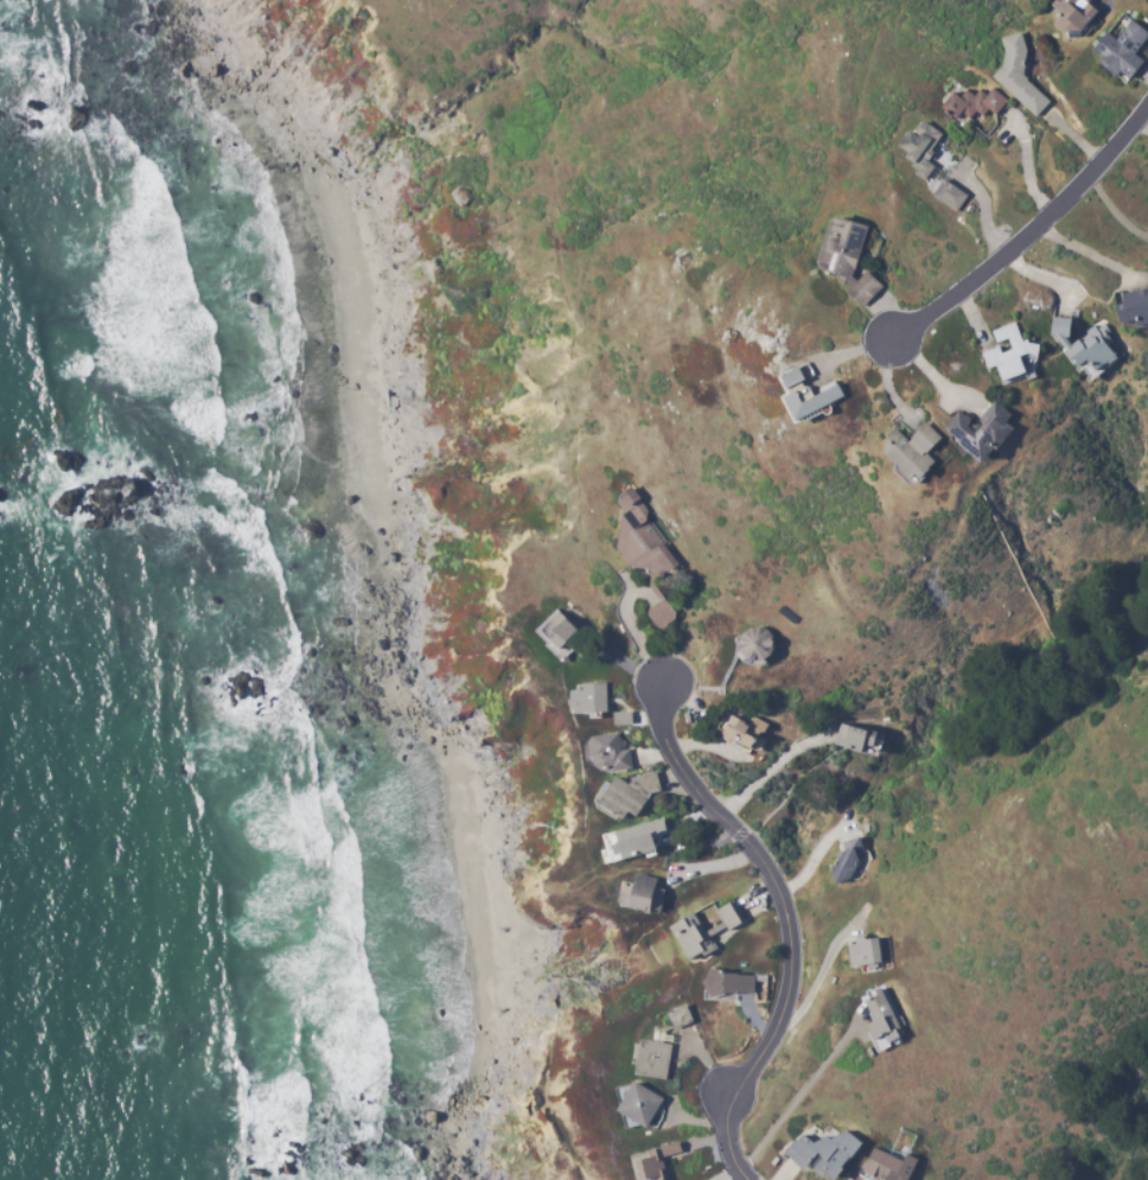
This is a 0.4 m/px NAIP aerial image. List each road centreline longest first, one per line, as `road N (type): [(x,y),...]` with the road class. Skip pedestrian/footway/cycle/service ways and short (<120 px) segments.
road 1 (residential): [(745,1179),(726,1135),(726,1096),(776,1031),(790,981),(789,930),(755,856),(688,786),(659,740),(659,684)]
road 2 (residential): [(1147,108),(1051,216),(891,342)]

